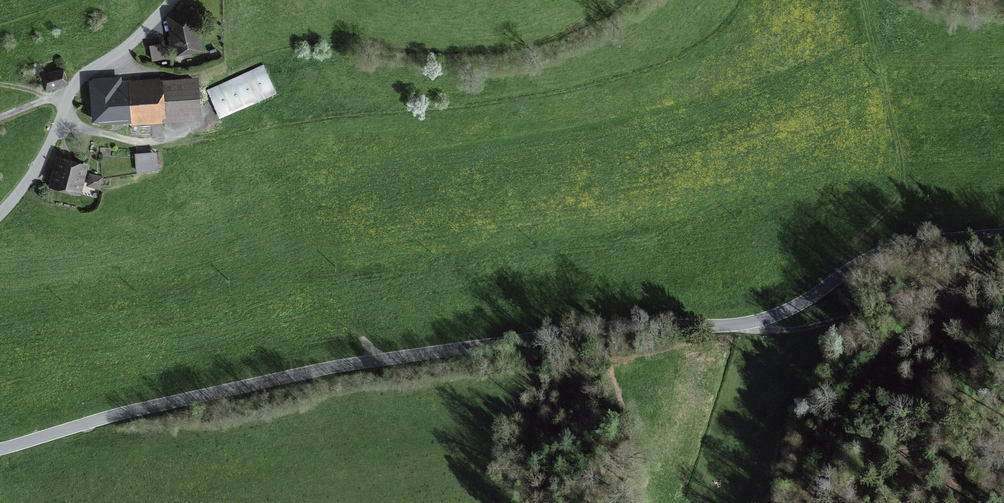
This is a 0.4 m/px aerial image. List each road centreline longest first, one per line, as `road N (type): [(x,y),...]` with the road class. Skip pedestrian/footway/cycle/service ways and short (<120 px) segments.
road 1 (tertiary): [(0,449),(344,365),(562,334),(749,322),(792,308),(888,250),(1003,233)]
road 2 (track): [(806,502),(839,416),(874,363),(1003,265)]
road 3 (tertiary): [(173,0),(81,77),(36,169),(0,214)]
road 4 (track): [(749,322),(803,328),(921,293),(952,302)]
road 5 (track): [(839,502),(898,452),(963,439),(1003,449)]

